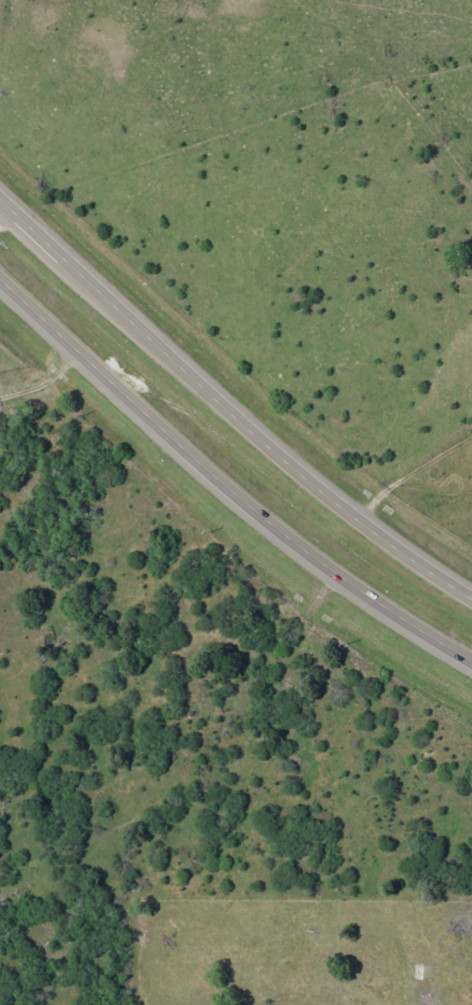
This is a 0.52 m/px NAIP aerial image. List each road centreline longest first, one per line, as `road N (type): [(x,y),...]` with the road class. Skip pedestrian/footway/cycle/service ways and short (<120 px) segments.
road 1 (trunk): [(471,596),(405,551),(0,188)]
road 2 (trunk): [(0,279),(235,495),(346,584),(471,661)]
road 3 (residential): [(269,522),(277,673),(236,815),(267,980),(260,1004)]
road 4 (residential): [(255,756),(0,858)]

